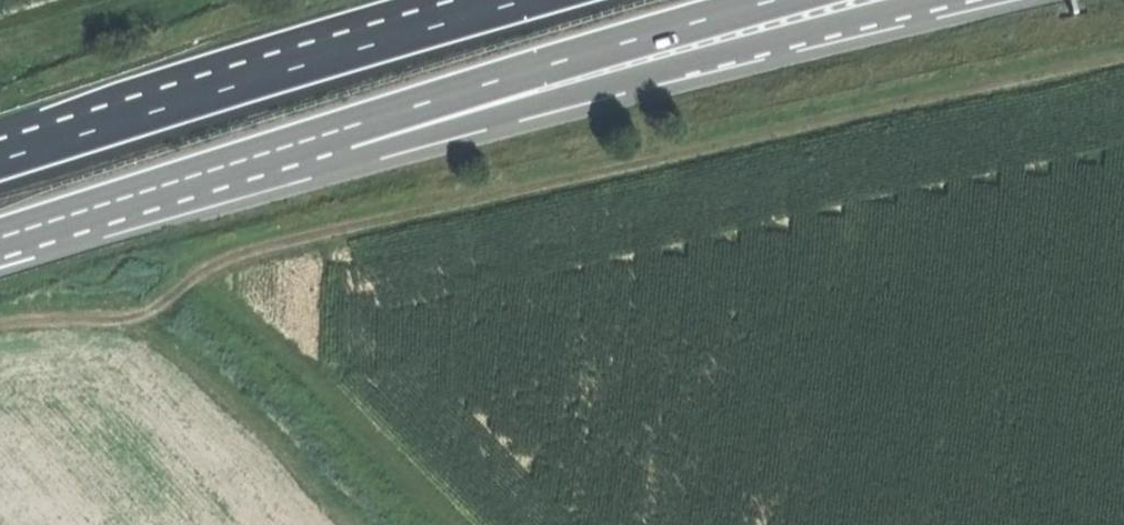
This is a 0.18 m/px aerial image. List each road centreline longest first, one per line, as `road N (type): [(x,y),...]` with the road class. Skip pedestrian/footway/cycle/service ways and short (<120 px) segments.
road 1 (track): [(1123,57),(301,240),(213,265),(140,313),(0,322)]
road 2 (motorway): [(346,129),(400,142),(922,0)]
road 3 (motorway): [(518,0),(0,160)]
road 4 (motorway): [(346,129),(775,0)]
road 5 (motorway): [(0,238),(346,129)]

